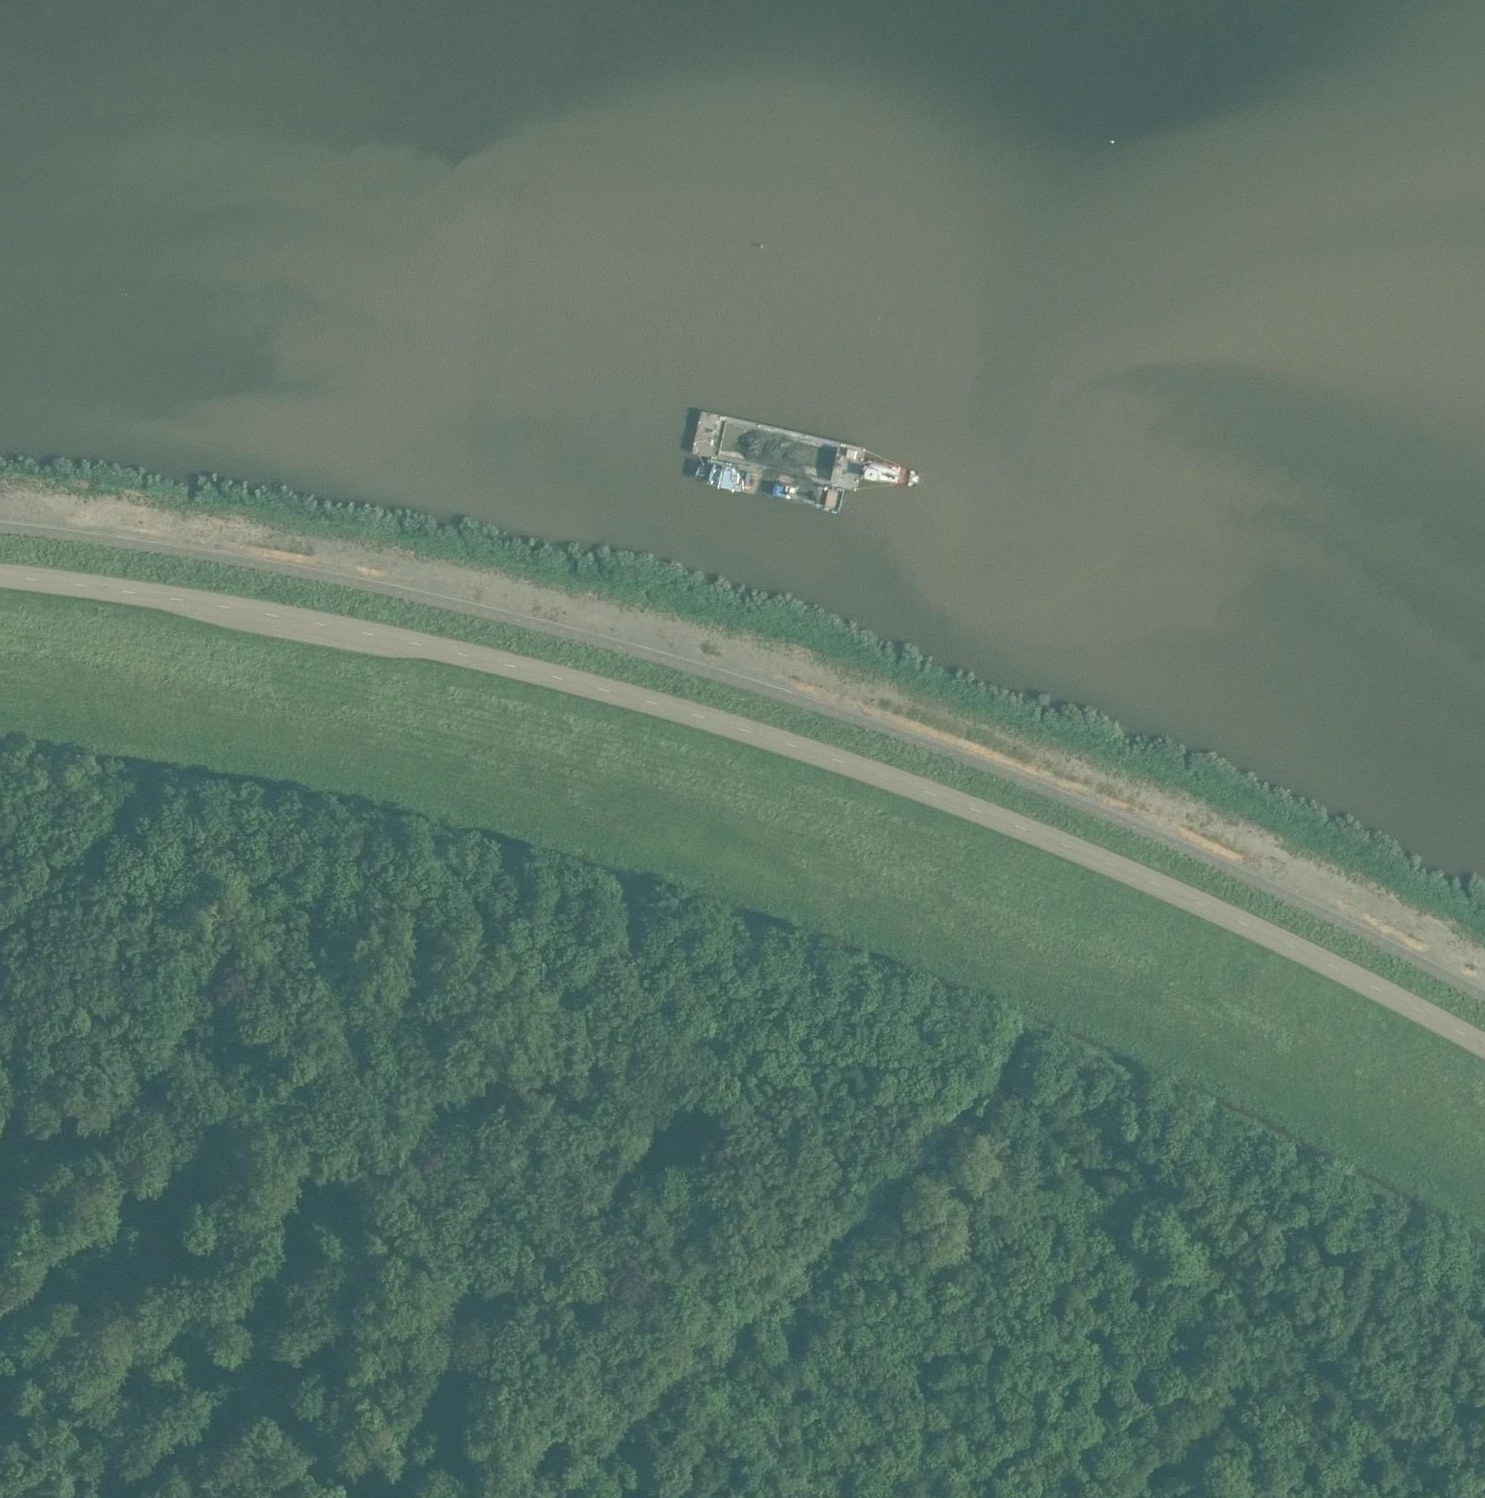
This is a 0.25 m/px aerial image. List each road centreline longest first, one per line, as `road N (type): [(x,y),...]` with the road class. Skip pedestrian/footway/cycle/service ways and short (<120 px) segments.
road 1 (tertiary): [(0,573),(428,644),(695,713),(1061,842),(1308,952),(1484,1045)]
road 2 (track): [(0,1489),(242,1271)]

